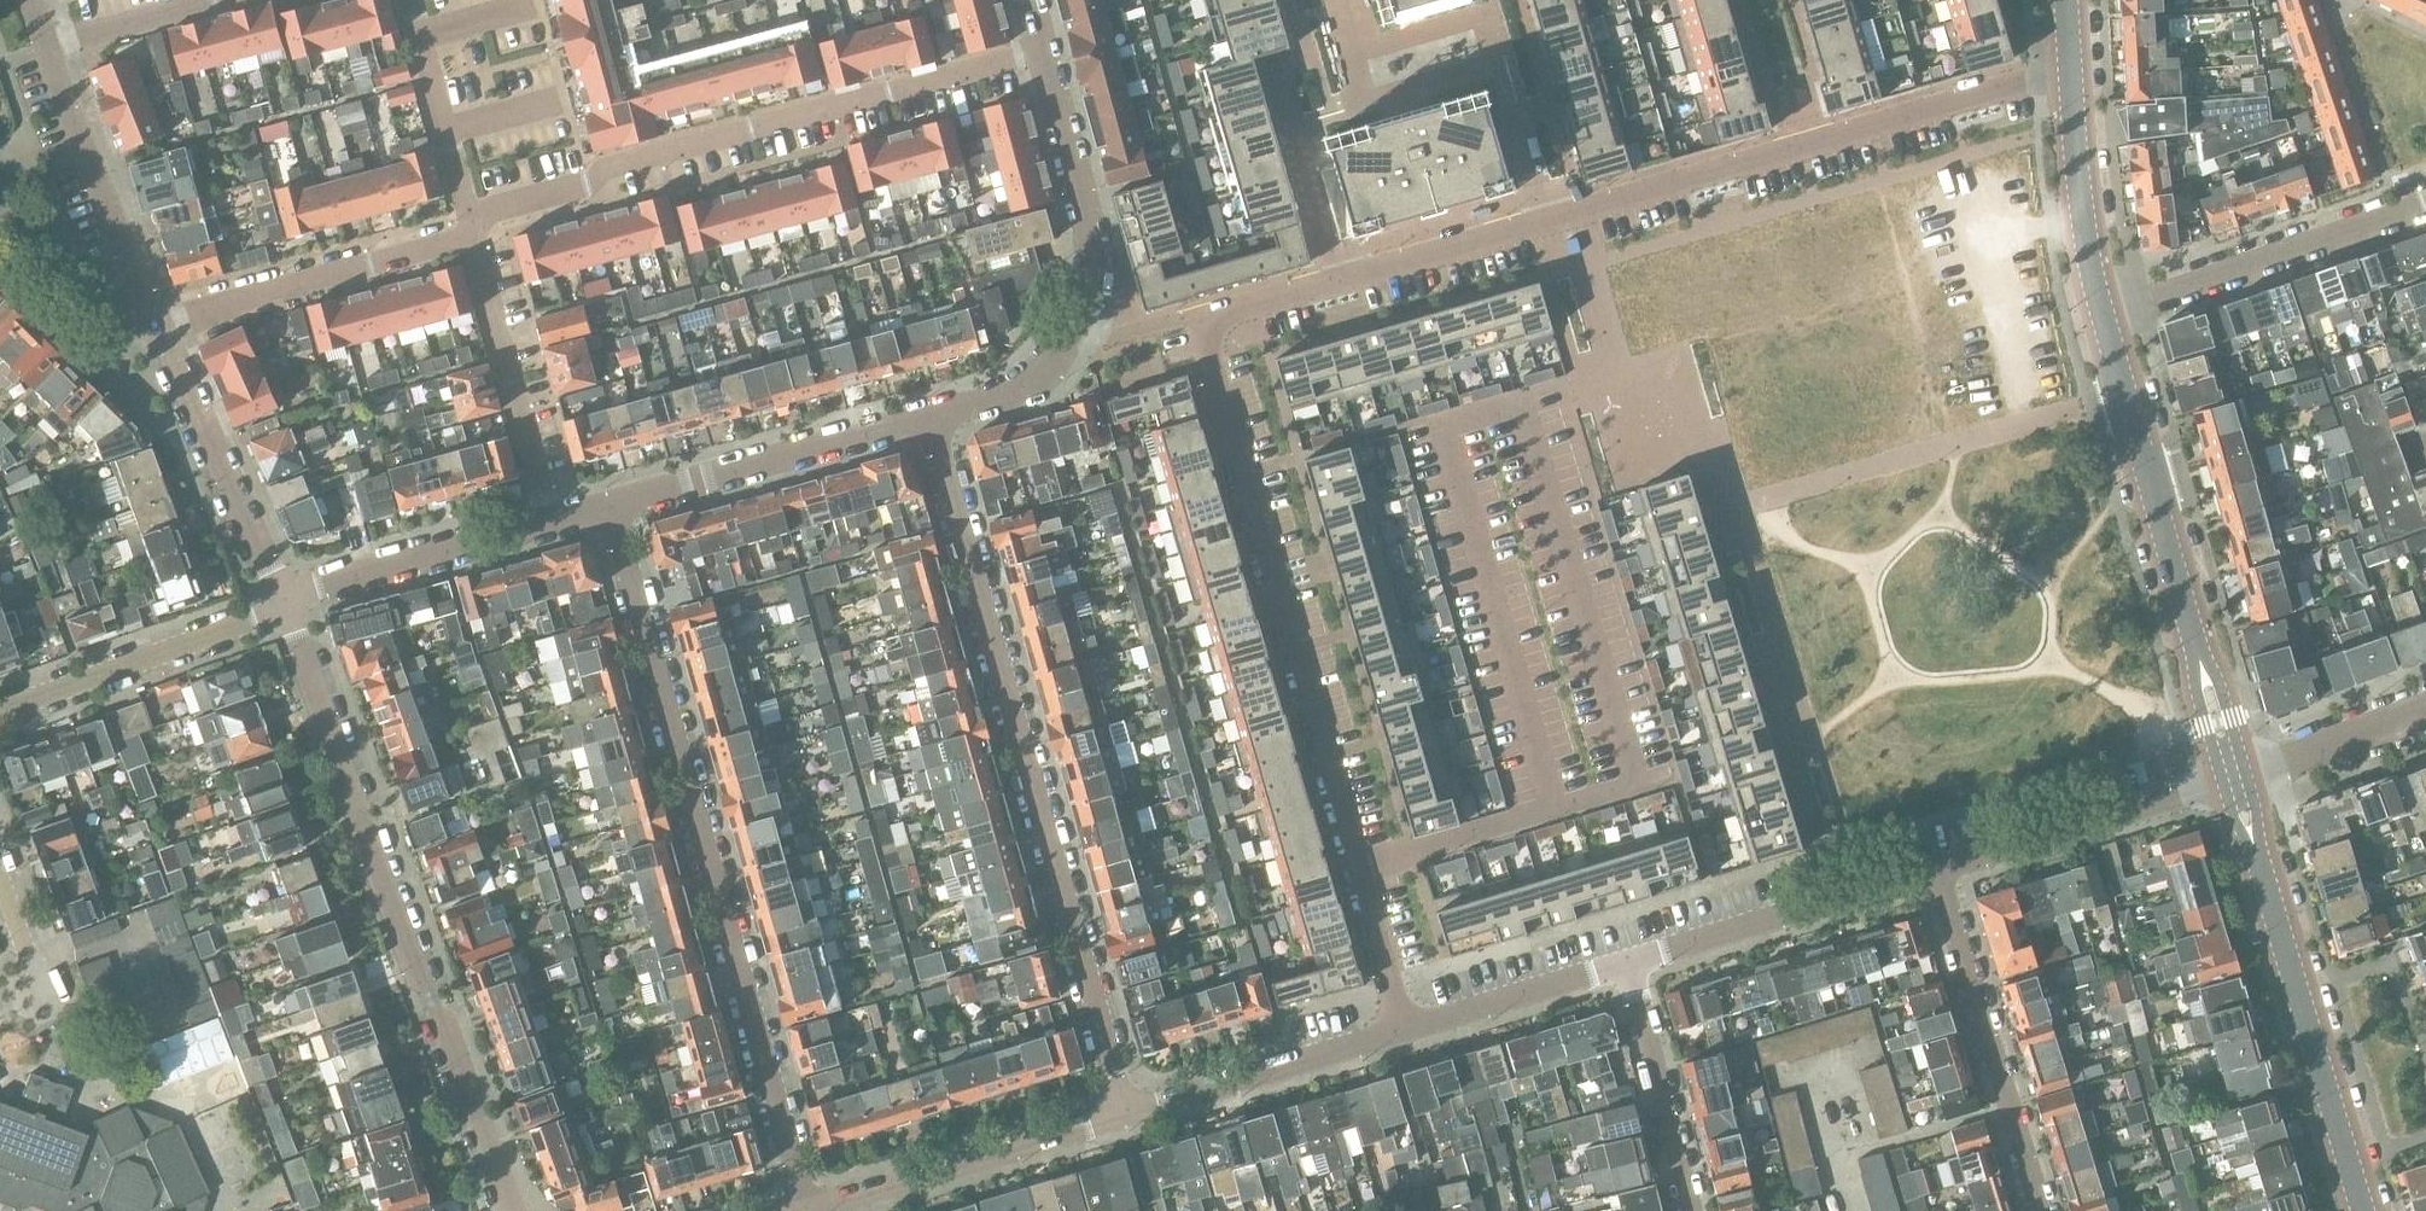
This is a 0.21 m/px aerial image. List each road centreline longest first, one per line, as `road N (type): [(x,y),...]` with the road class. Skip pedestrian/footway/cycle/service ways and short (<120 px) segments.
road 1 (residential): [(2070,67),(1338,280)]
road 2 (residential): [(1208,326),(1210,361),(1404,1030)]
road 3 (residential): [(807,1210),(611,506)]
road 4 (residential): [(1126,1116),(931,416)]
road 5 (residential): [(513,1210),(284,605)]
road 6 (residential): [(471,233),(491,209),(591,184),(606,168),(1043,50)]
road 7 (tertiary): [(2363,1210),(2254,850)]
road 8 (residential): [(2043,1210),(1939,868)]
road 9 (tertiary): [(2200,660),(2103,317)]
road 10 (residential): [(2103,317),(2425,206)]
road 11 (residential): [(807,1210),(1126,1116)]
road 12 (residential): [(611,506),(931,416)]
road 13 (residential): [(157,322),(471,233)]
road 14 (residential): [(1628,961),(1939,868)]
road 15 (residential): [(1338,280),(1277,67),(1308,57),(1291,0)]
road 16 (residential): [(169,1020),(136,935),(40,968),(0,857)]
road 17 (residential): [(284,605),(157,322)]
road 18 (residential): [(0,709),(284,605)]
road 19 (residential): [(550,523),(471,233)]
road 20 (residential): [(1939,868),(2222,783)]
road 21 (residential): [(1126,1116),(1404,1030)]
road 22 (residential): [(1072,326),(1095,278),(1095,253),(1043,50)]
road 23 (residential): [(284,605),(307,590),(550,523)]
road 24 (residential): [(145,297),(45,44)]
road 25 (residential): [(1692,1210),(1628,961)]
road 26 (tertiary): [(2103,317),(2087,251),(2070,67)]
road 27 (residential): [(471,233),(412,0)]
road 28 (residential): [(1404,1030),(1628,961)]
road 29 (residential): [(2245,776),(2425,711)]
road 30 (residential): [(145,297),(93,312),(0,227)]
road 31 (residential): [(931,416),(1031,383),(1072,326)]
road 32 (residential): [(45,44),(214,0)]
road 33 (residential): [(1072,326),(1108,339),(1182,319),(1208,326)]
road 34 (residential): [(1338,280),(1220,315),(1208,326)]
road 35 (tertiary): [(2200,660),(2197,690),(2222,783)]
road 36 (tertiary): [(2245,776),(2217,683),(2200,660)]

